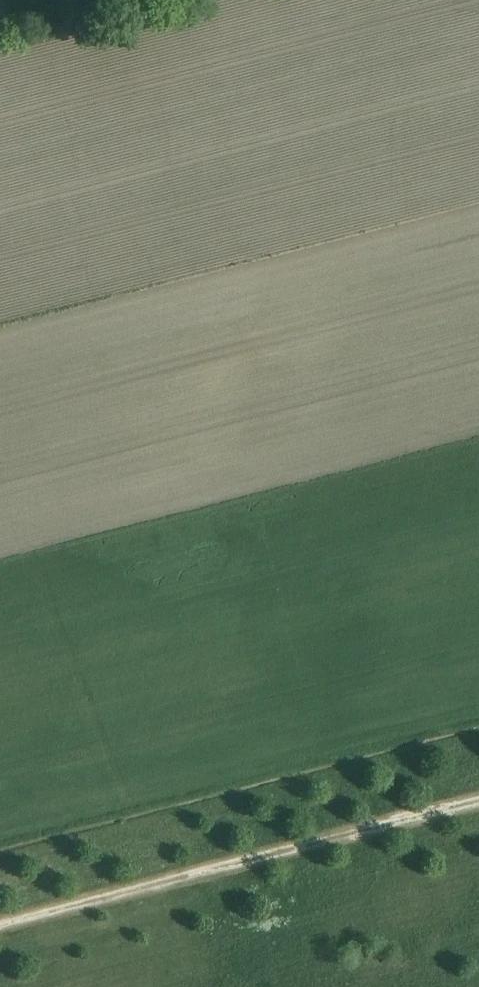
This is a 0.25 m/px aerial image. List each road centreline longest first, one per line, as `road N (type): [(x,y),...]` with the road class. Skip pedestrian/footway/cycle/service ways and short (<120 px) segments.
road 1 (track): [(0,929),(478,805)]

